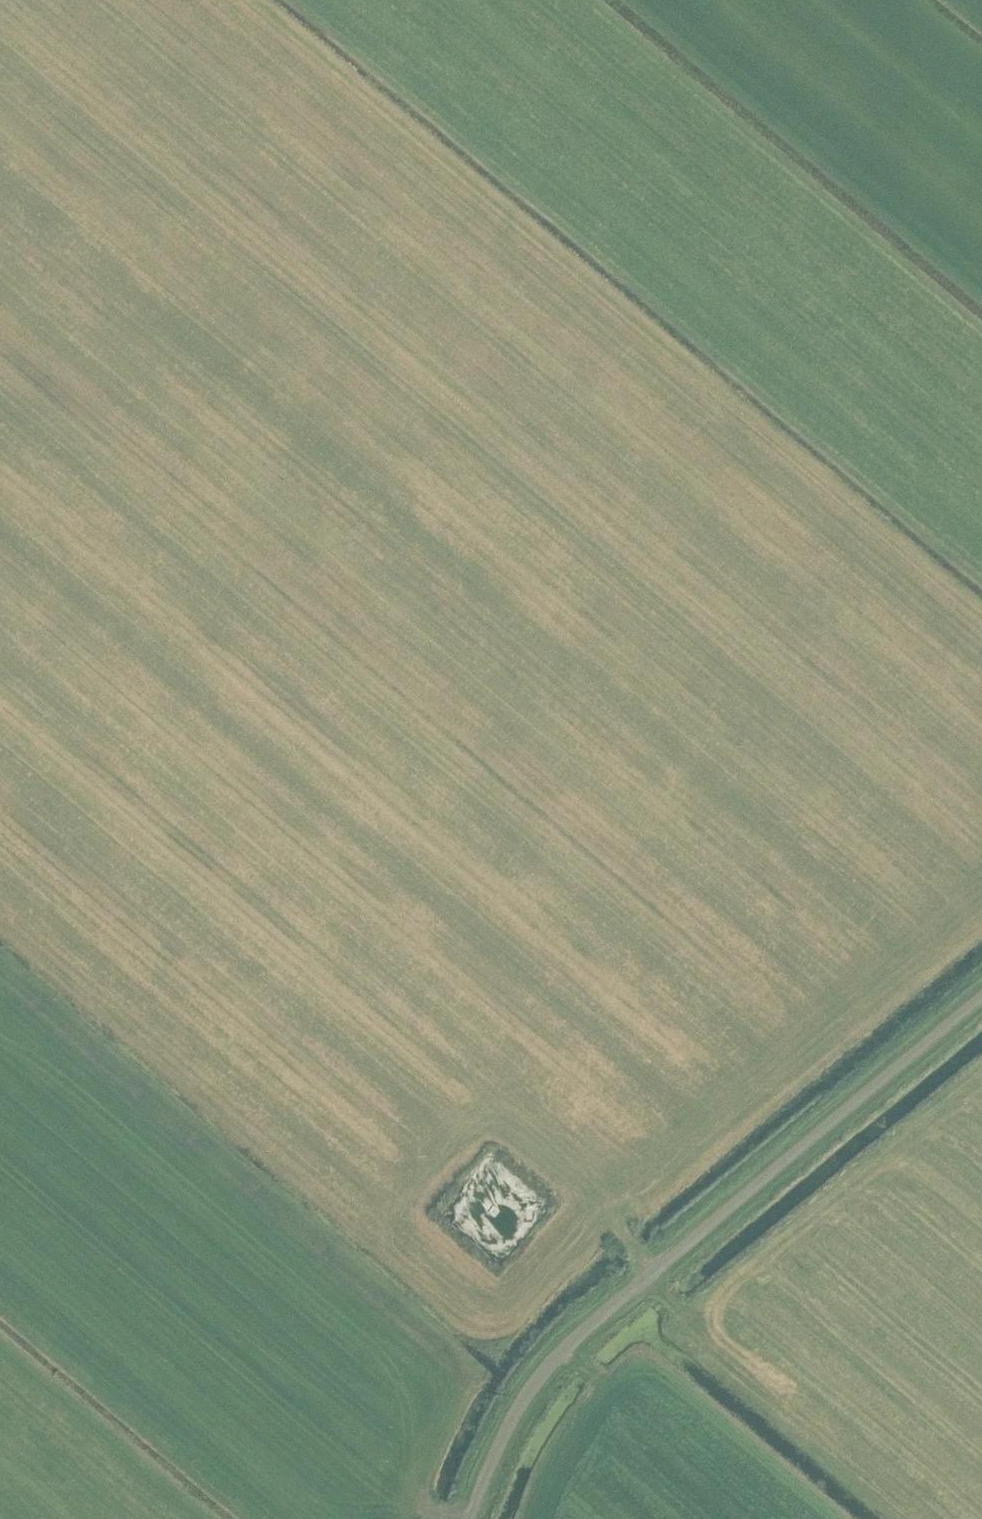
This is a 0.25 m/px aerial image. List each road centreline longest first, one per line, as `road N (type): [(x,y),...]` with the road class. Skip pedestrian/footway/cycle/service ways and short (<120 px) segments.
road 1 (unclassified): [(475,1518),(515,1414),(573,1336),(981,995)]

